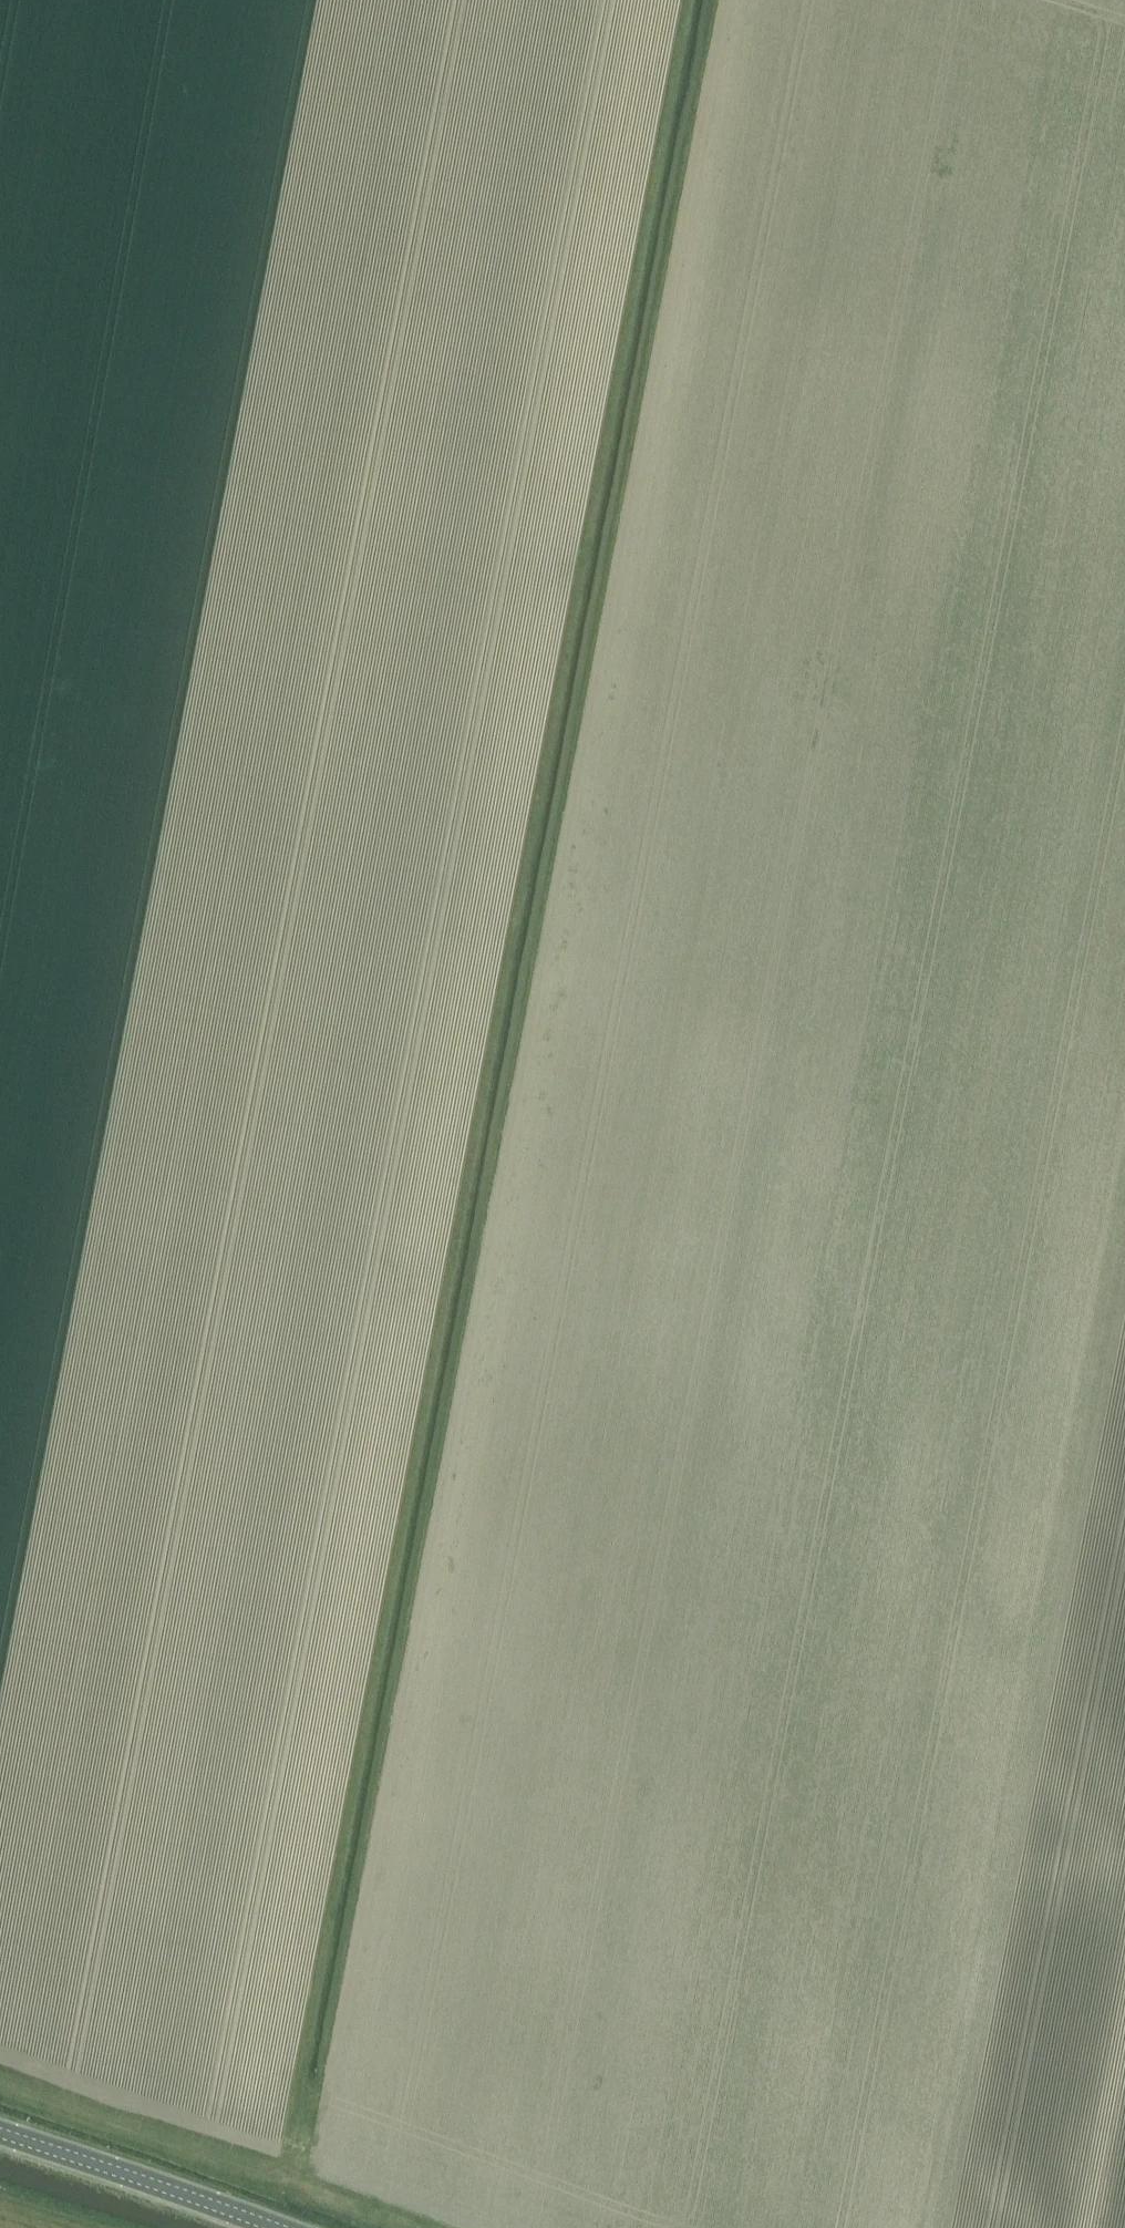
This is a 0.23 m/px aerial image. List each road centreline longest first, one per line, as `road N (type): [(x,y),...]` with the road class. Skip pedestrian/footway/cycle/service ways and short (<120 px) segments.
road 1 (tertiary): [(279,2227),(0,2132)]

